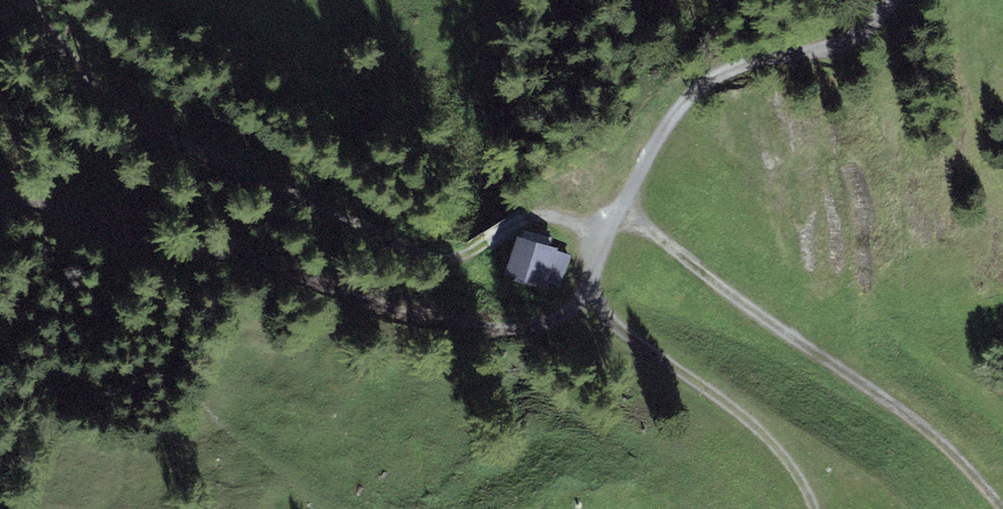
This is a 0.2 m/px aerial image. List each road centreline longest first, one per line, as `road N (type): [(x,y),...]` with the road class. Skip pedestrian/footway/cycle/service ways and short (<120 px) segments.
road 1 (track): [(23,0),(74,65),(153,125),(413,253),(462,256),(519,221),(549,213),(590,228),(599,246),(580,300),(546,328),(478,329),(297,277),(145,248),(41,200),(0,197)]
road 2 (track): [(627,211),(855,379),(951,455),(1002,508)]
road 3 (track): [(891,0),(869,31),(704,83),(660,133),(627,211),(590,228)]
road 4 (track): [(580,300),(752,420),(794,468),(812,508)]

